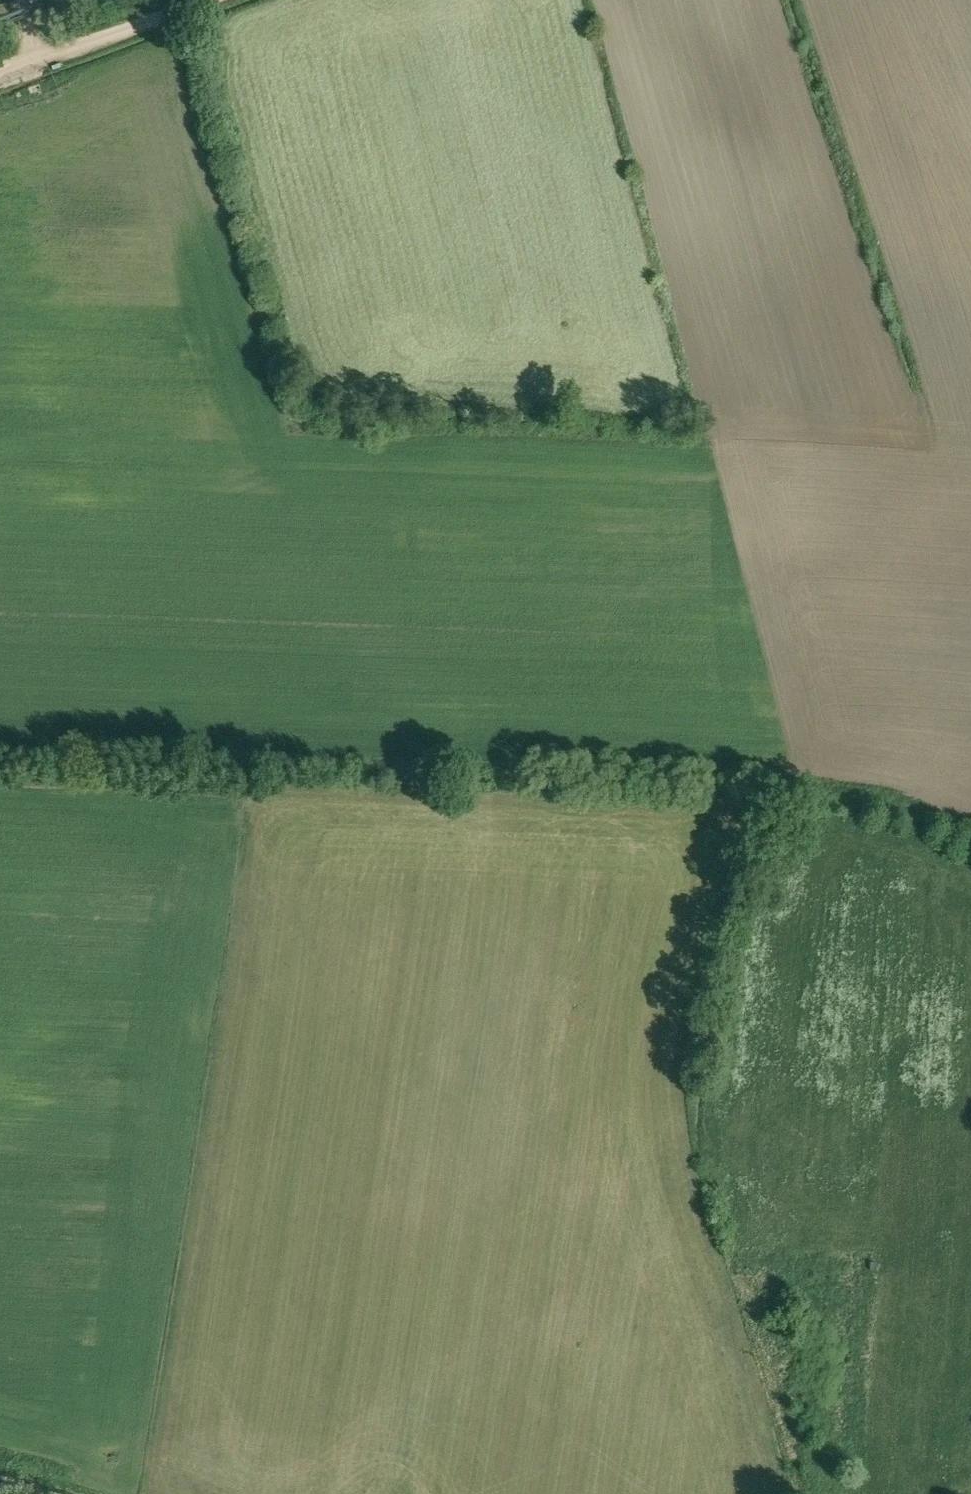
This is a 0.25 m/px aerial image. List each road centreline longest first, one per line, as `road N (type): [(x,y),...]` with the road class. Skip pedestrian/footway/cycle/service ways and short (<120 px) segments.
road 1 (unclassified): [(0,78),(207,0)]

